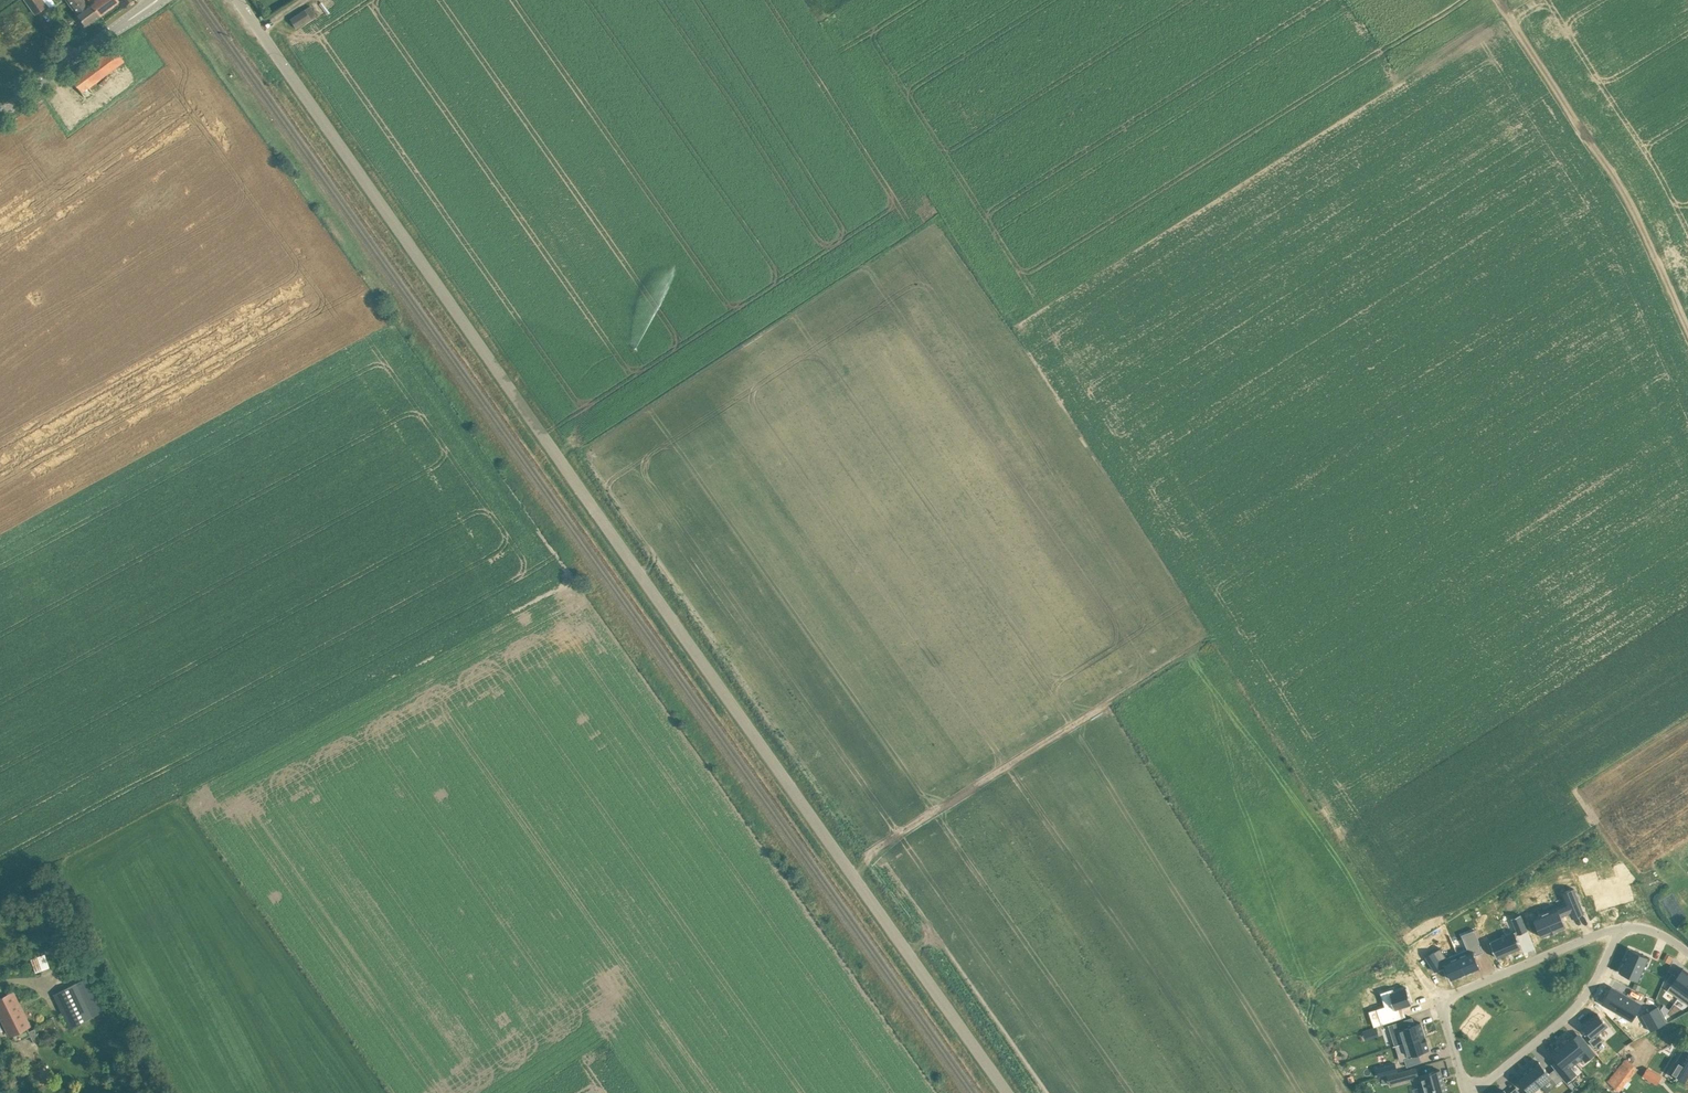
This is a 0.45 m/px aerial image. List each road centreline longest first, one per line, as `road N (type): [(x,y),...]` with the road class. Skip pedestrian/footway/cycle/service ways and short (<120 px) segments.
road 1 (tertiary): [(1010,1092),(239,0)]
road 2 (track): [(1498,0),(1634,213),(1687,331)]
road 3 (residential): [(1476,1092),(1585,997),(1622,928)]
road 4 (residential): [(1441,1003),(1622,928)]
road 5 (tertiary): [(0,114),(157,0)]

